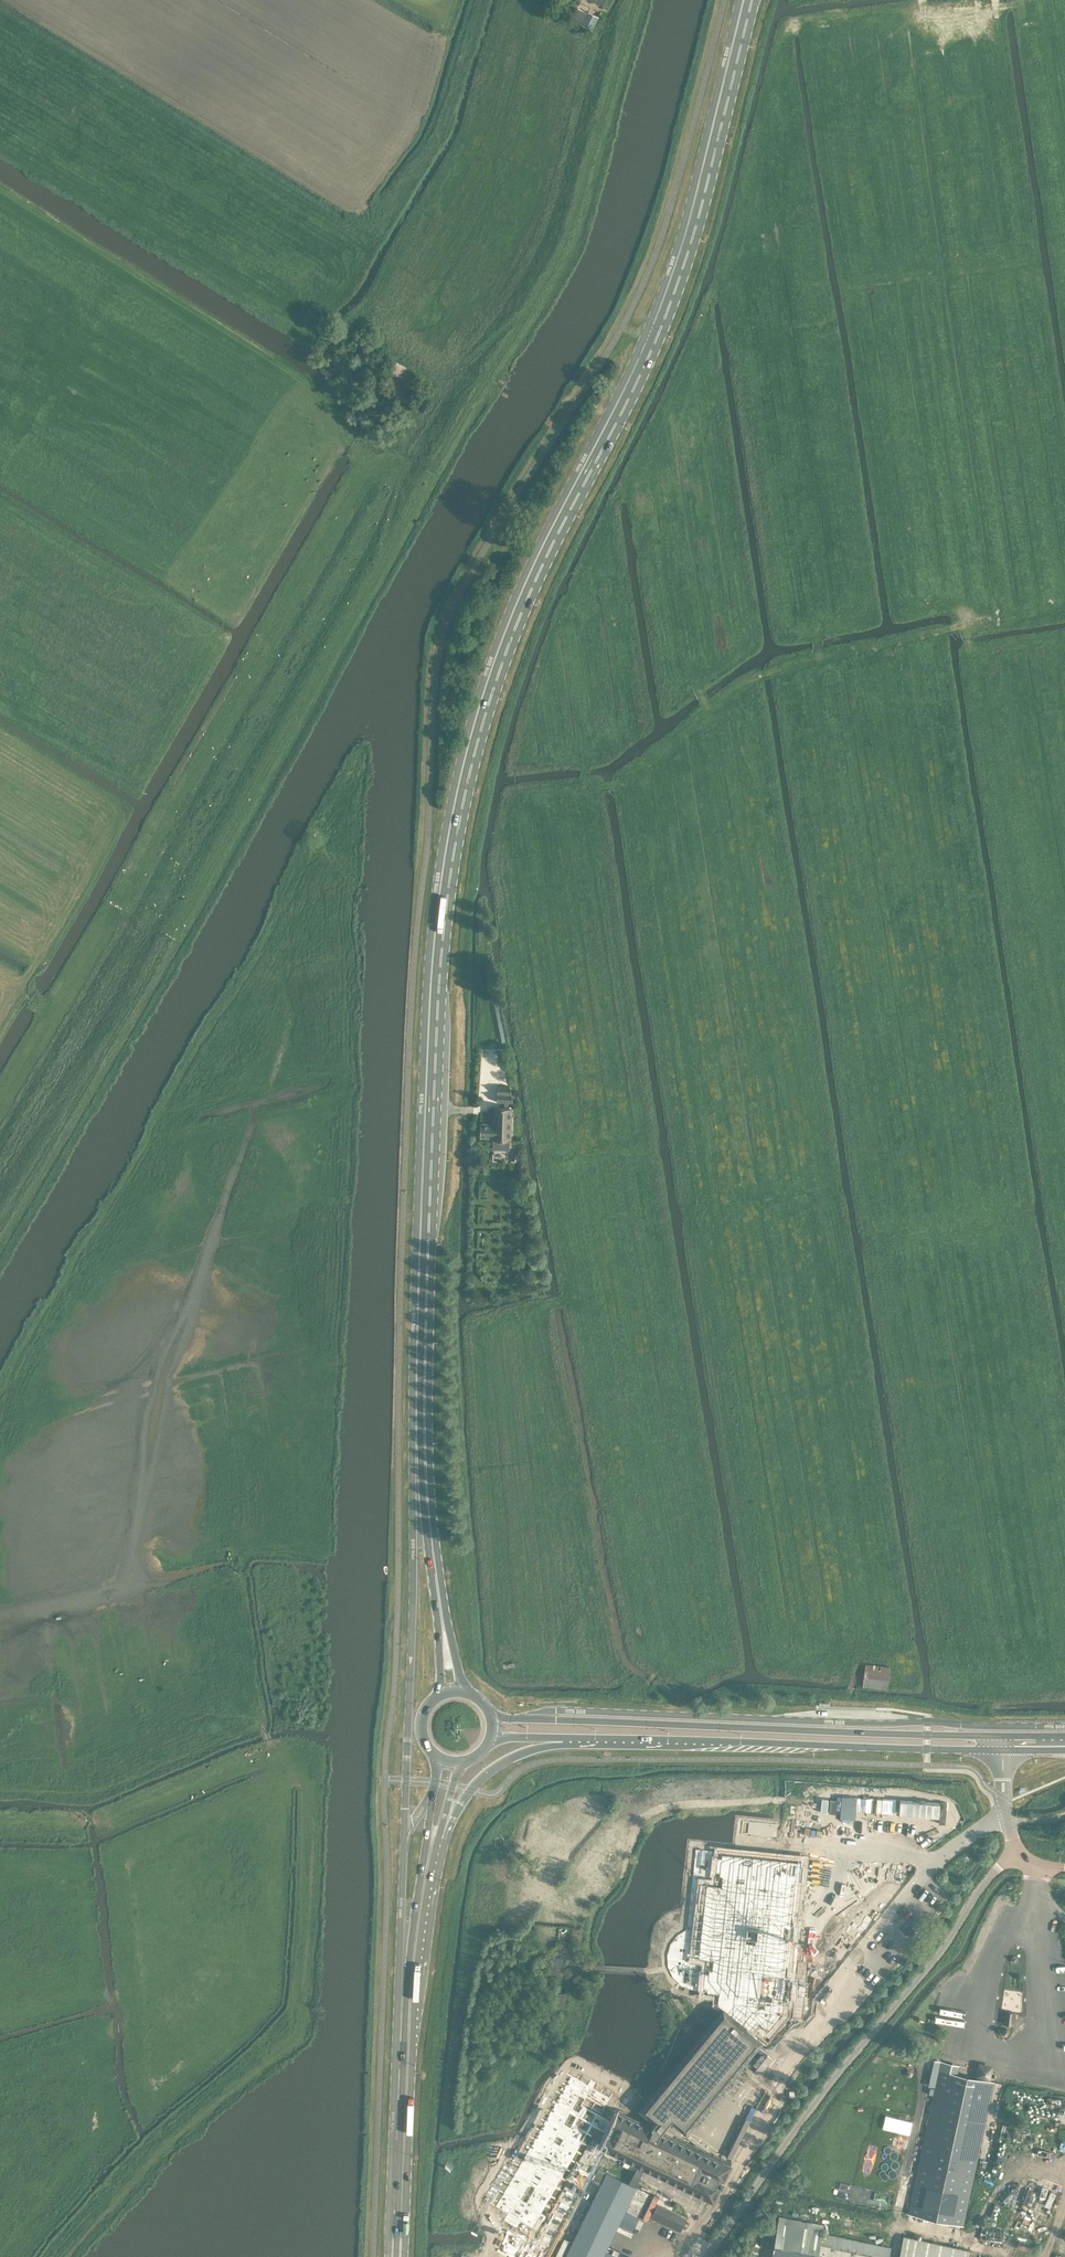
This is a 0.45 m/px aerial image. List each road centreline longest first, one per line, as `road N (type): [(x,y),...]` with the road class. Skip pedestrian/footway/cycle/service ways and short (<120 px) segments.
road 1 (primary): [(751,0),(675,285),(506,644),(449,867),(436,990),(424,1400),(442,1614)]
road 2 (secondary): [(1004,1741),(492,1715)]
road 3 (unclassified): [(708,2256),(806,2113),(1015,1855)]
road 4 (track): [(855,454),(881,450),(809,0)]
road 5 (secondary): [(570,1738),(973,1748),(1004,1741)]
road 6 (primary): [(414,2007),(404,2256)]
road 7 (primary): [(446,1826),(500,1765),(570,1738)]
road 8 (track): [(881,450),(904,579),(889,590)]
road 9 (primary): [(414,2007),(430,1865)]

